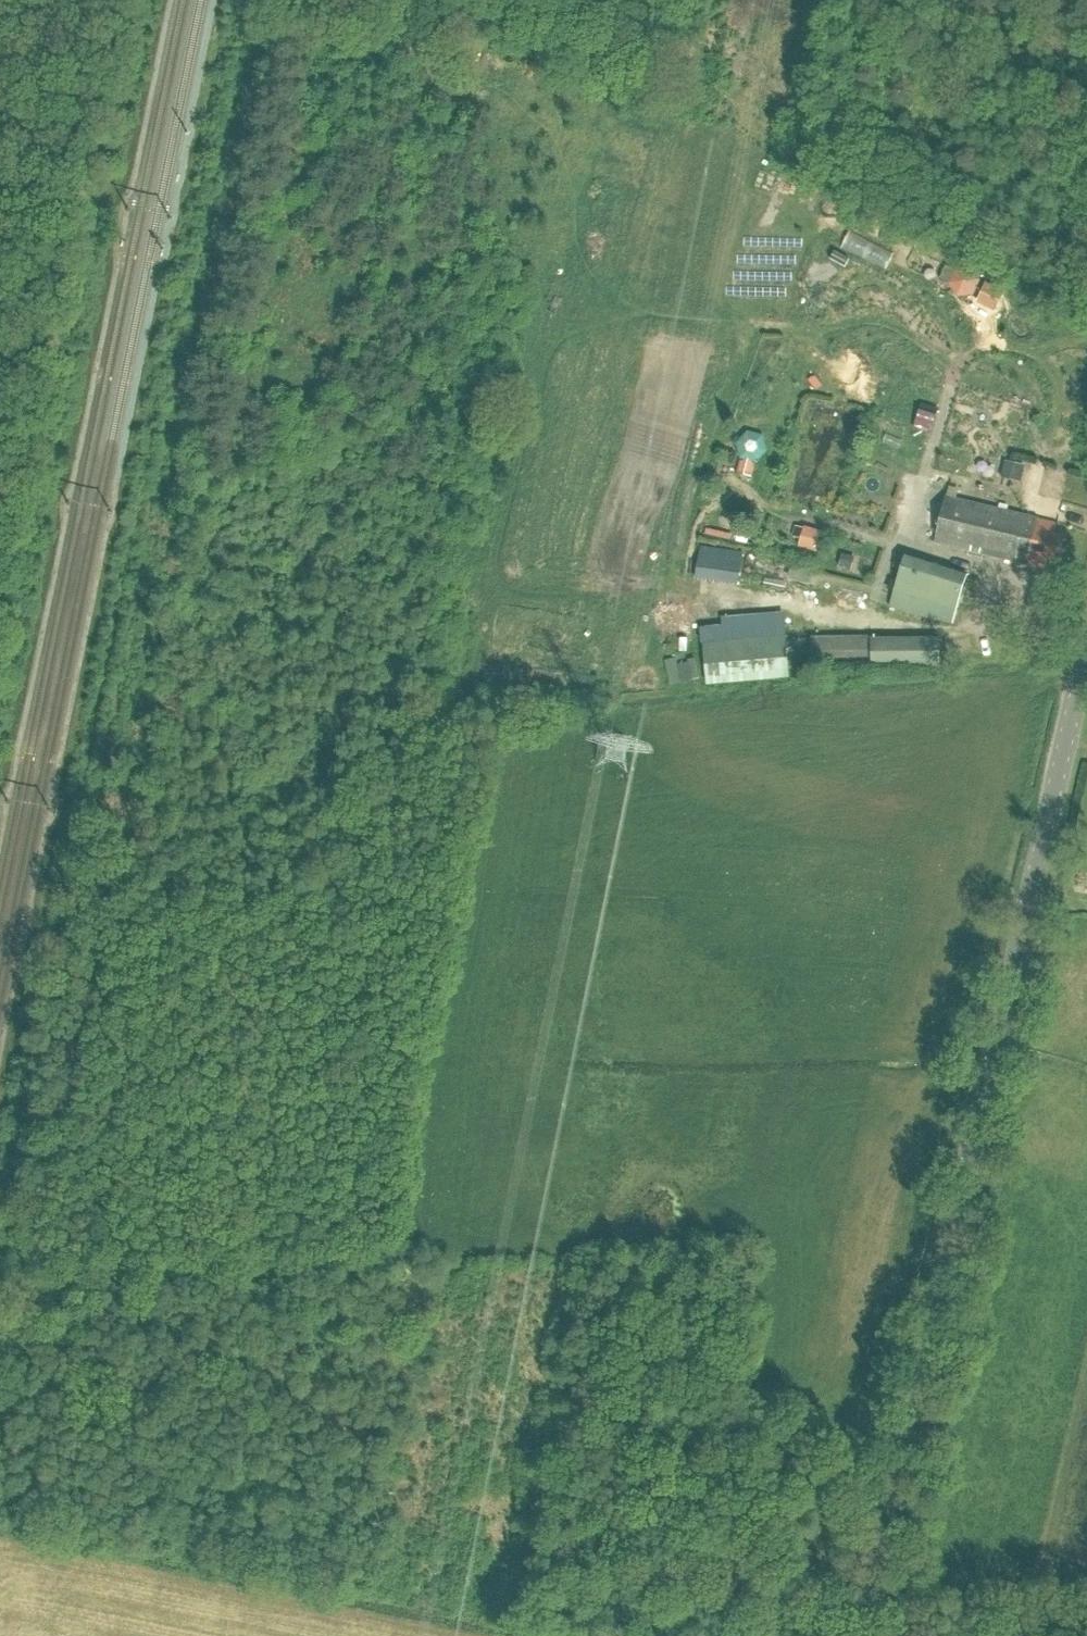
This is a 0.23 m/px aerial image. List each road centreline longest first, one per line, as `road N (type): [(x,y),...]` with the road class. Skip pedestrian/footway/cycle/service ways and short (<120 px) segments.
road 1 (tertiary): [(858,1635),(1086,657)]

